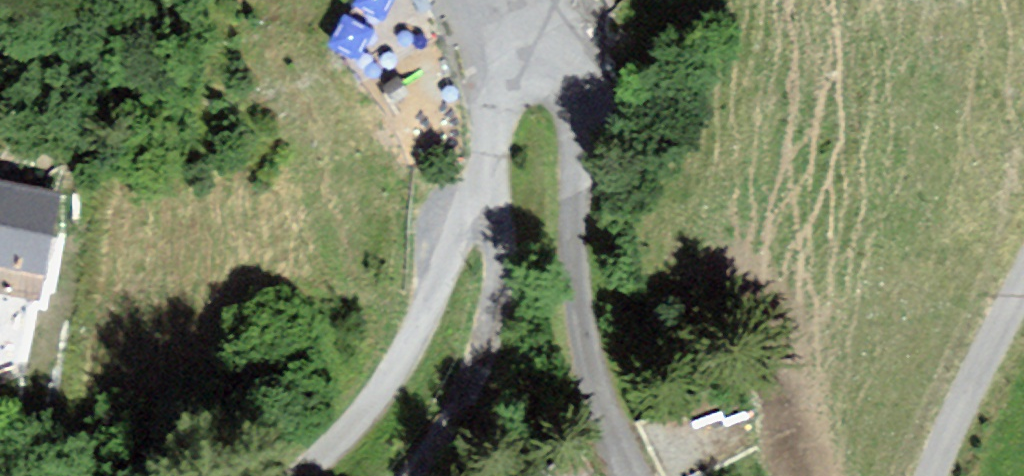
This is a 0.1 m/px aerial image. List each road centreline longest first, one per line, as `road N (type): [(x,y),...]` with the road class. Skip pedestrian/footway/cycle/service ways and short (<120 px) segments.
road 1 (unclassified): [(631,475),(584,336),(577,244),(586,125),(580,90),(549,67),(493,80)]
road 2 (unclassified): [(493,80),(471,192),(416,333),(376,400),(302,475)]
road 3 (track): [(1023,282),(933,475)]

